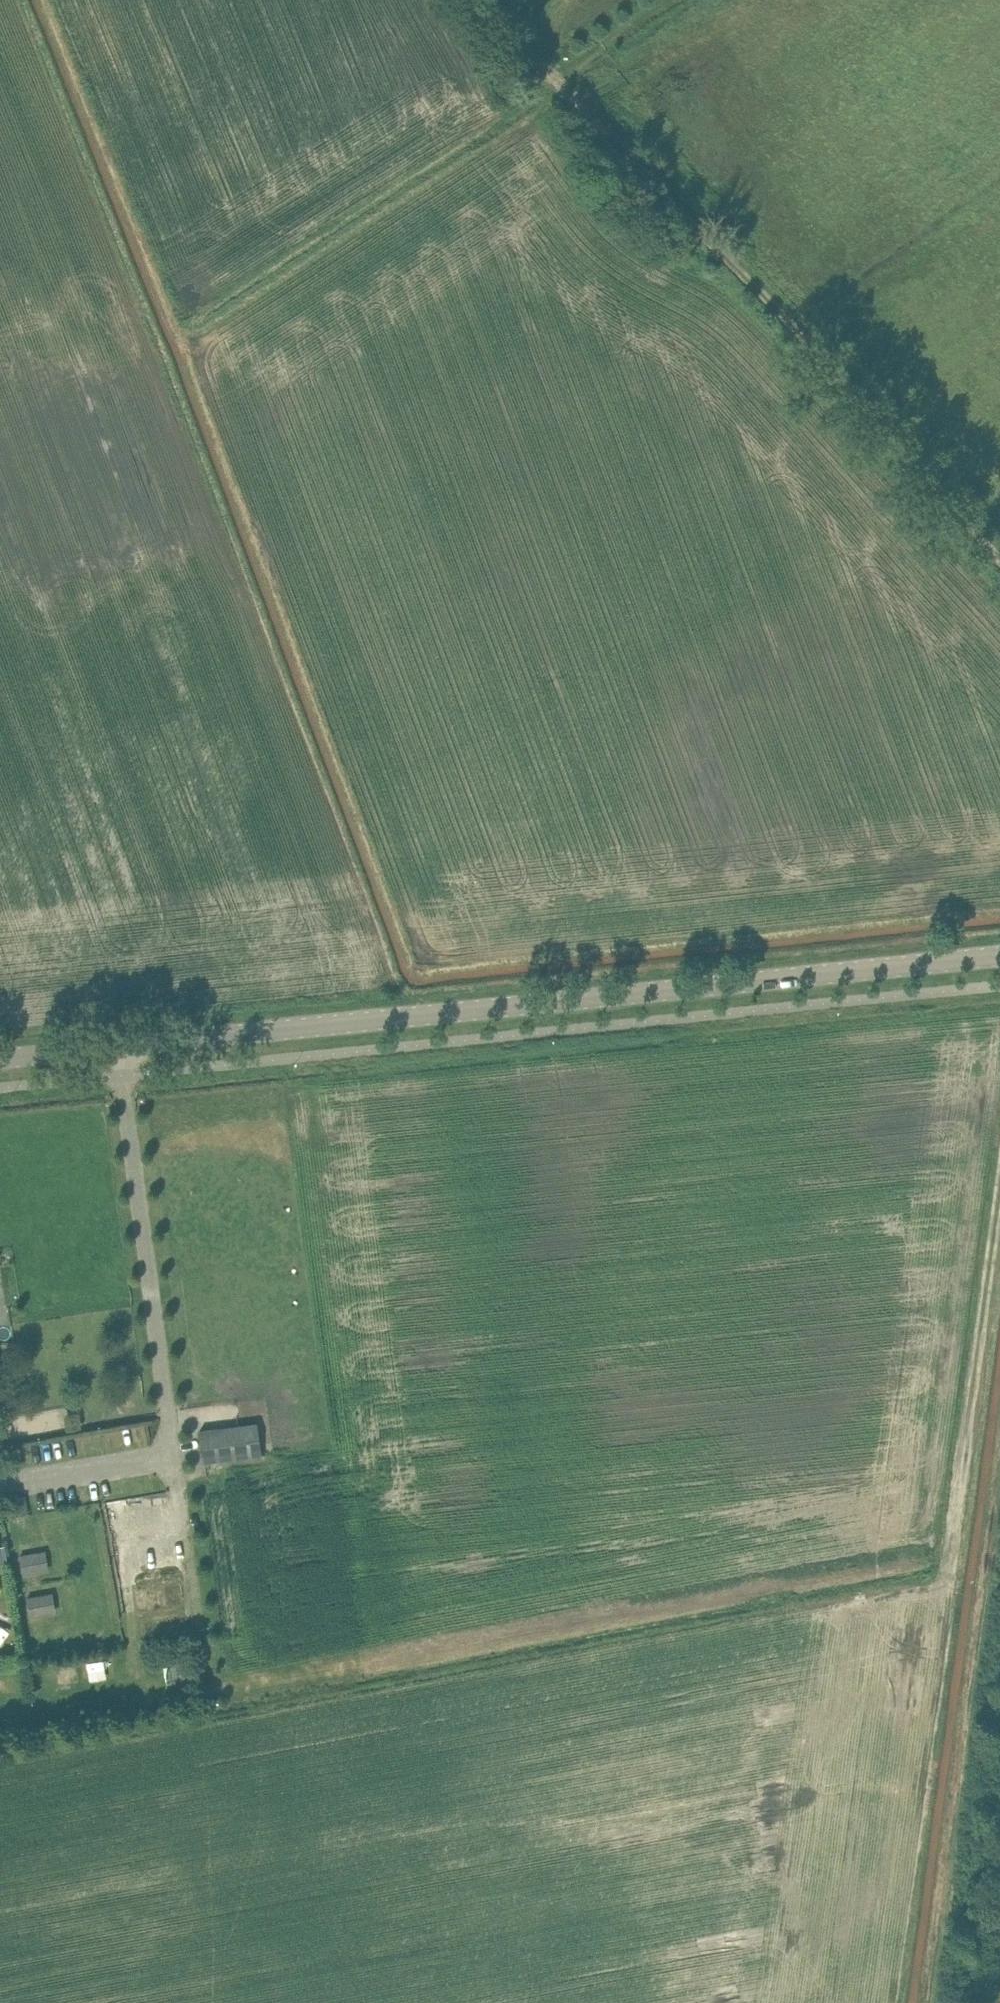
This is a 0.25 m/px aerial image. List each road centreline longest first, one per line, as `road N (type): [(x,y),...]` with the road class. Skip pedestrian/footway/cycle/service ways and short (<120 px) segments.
road 1 (tertiary): [(0,1058),(999,955)]
road 2 (track): [(557,78),(999,562)]
road 3 (track): [(933,2002),(999,1508)]
road 4 (track): [(947,1562),(999,1177)]

